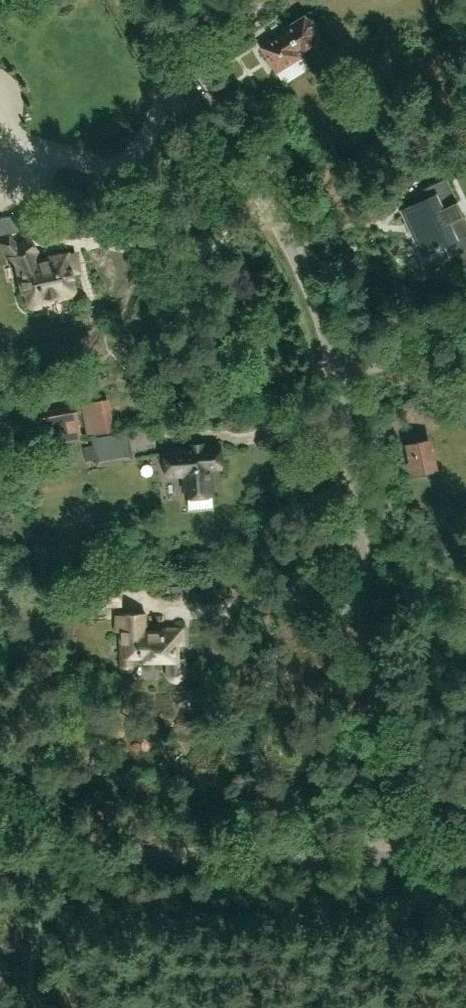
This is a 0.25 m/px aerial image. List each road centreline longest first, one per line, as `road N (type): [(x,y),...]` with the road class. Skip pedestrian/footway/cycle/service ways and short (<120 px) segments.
road 1 (residential): [(394,871),(382,689),(335,369)]
road 2 (residential): [(335,369),(278,210),(138,0)]
road 3 (residential): [(0,866),(394,871)]
road 4 (residential): [(335,369),(465,335)]

